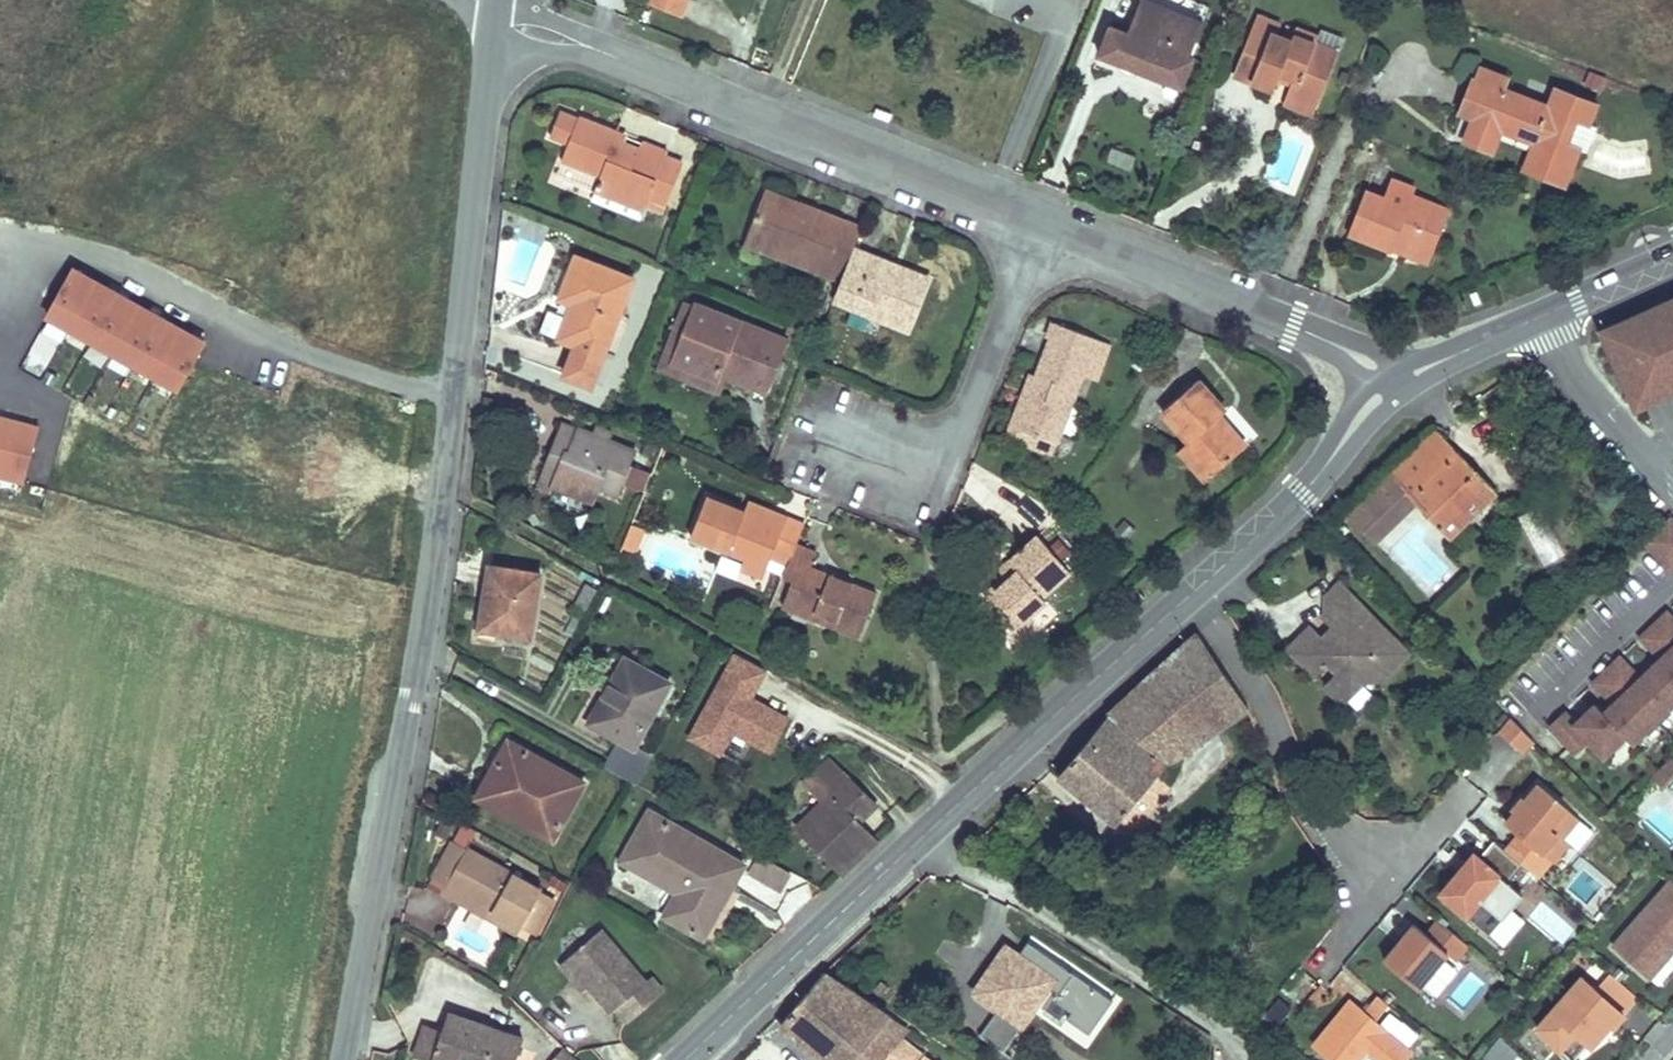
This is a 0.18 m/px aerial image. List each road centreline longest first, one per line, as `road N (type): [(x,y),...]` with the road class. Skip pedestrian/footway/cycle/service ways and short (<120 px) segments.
road 1 (residential): [(345,1059),(443,489),(493,49)]
road 2 (secondary): [(687,1059),(1190,596)]
road 3 (residential): [(614,57),(1039,230)]
road 4 (residential): [(1039,230),(1295,327),(1335,346),(1391,391)]
road 5 (residential): [(1190,596),(1266,709),(1300,797),(1390,886)]
road 6 (residential): [(885,458),(934,446),(970,409),(1039,230)]
road 7 (secondary): [(1190,596),(1302,494),(1391,391)]
road 8 (residential): [(1539,318),(1589,397),(1672,497)]
road 9 (secondary): [(1391,391),(1432,364),(1539,318)]
road 10 (secondary): [(1539,318),(1672,258)]
road 11 (residential): [(614,57),(515,3),(498,2)]
road 12 (residential): [(493,49),(614,57)]
road 13 (residential): [(1467,794),(1390,886)]

